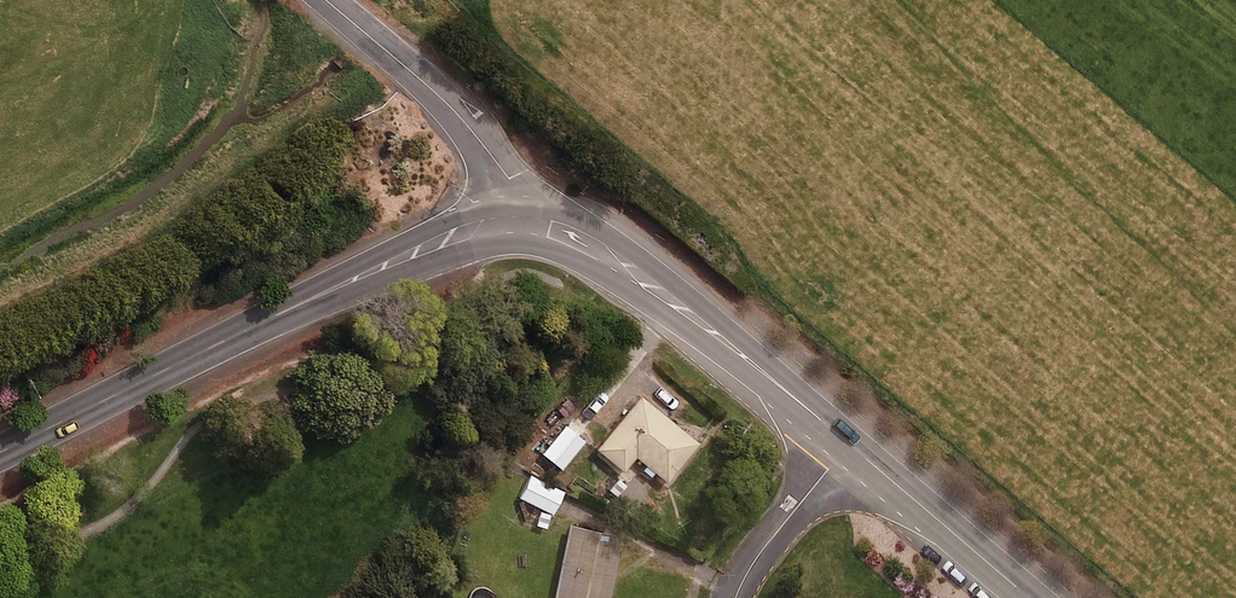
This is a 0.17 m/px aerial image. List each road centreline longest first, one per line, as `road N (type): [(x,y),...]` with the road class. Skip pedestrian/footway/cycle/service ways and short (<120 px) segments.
road 1 (tertiary): [(0,452),(451,230),(513,217)]
road 2 (primary): [(513,217),(552,220),(605,244),(847,443)]
road 3 (unclassified): [(326,0),(469,126),(508,178),(513,217)]
road 4 (primary): [(847,443),(1030,597)]
road 5 (residential): [(734,597),(847,443)]

